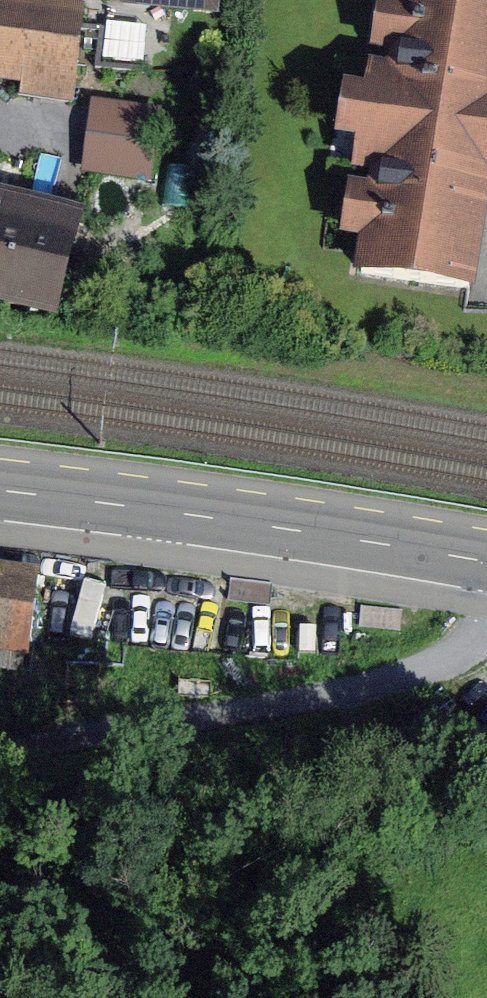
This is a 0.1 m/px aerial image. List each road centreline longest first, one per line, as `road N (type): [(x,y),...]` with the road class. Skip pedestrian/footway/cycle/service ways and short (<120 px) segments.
road 1 (track): [(486,641),(394,685),(106,726),(0,753)]
road 2 (primary): [(486,564),(0,492)]

